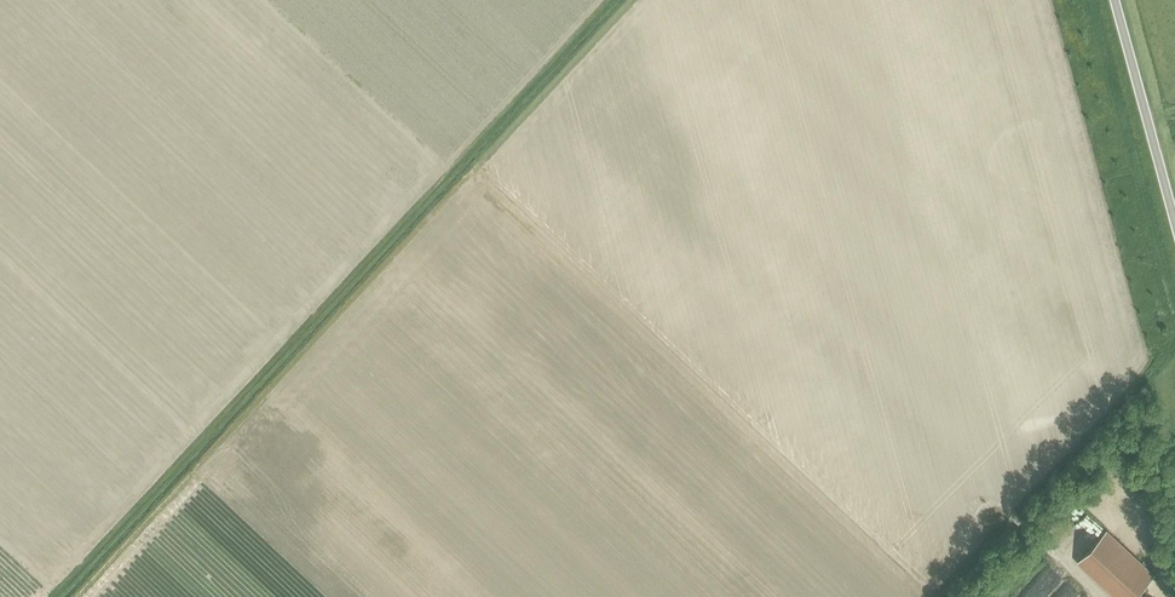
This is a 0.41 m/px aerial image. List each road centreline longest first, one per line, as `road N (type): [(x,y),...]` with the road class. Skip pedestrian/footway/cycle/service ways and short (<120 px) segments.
road 1 (tertiary): [(1174,231),(1112,0)]

